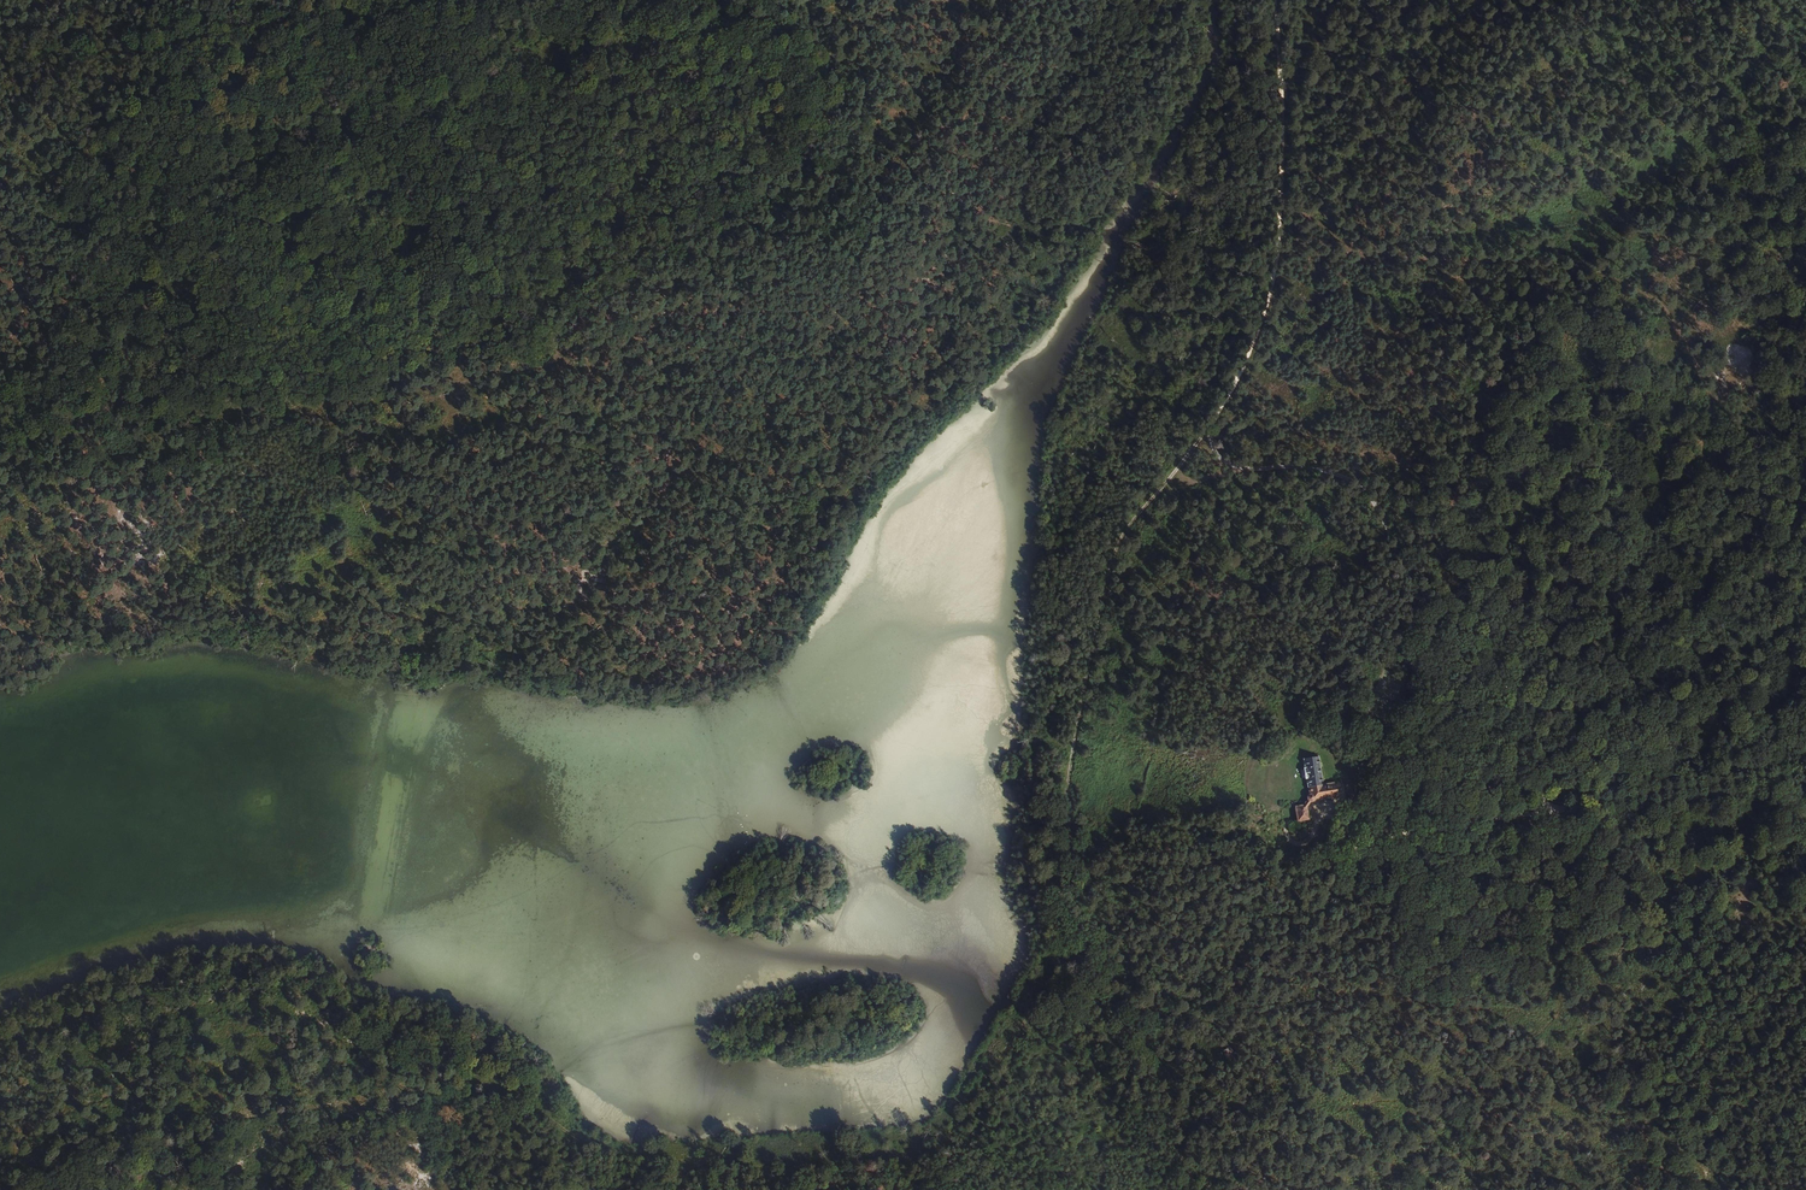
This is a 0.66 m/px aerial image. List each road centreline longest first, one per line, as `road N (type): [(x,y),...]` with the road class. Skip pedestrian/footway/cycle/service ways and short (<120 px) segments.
road 1 (track): [(1325,850),(1236,807),(1155,839),(1068,858),(1064,785),(1103,590),(1140,510),(1228,395),(1270,280),(1285,101),(1274,0)]
road 2 (track): [(1325,850),(1805,771)]

